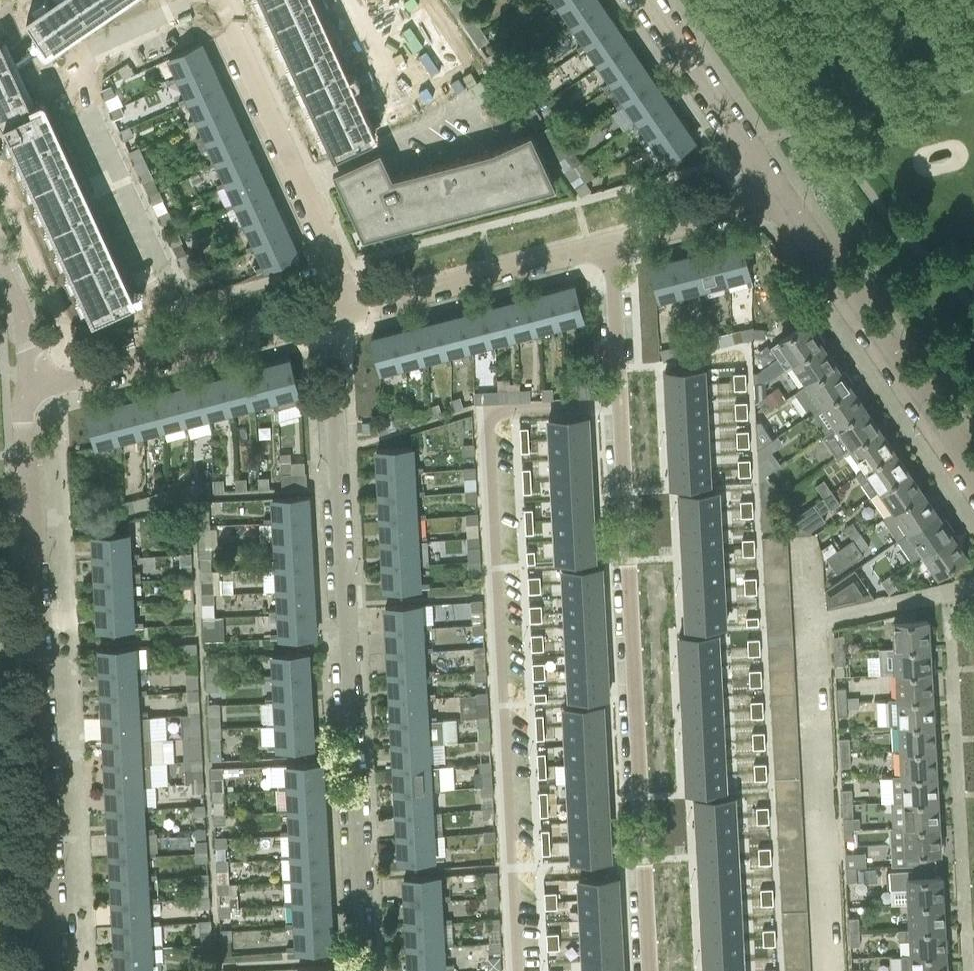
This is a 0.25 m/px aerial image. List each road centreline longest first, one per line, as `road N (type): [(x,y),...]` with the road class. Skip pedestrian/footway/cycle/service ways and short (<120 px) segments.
road 1 (residential): [(609,248),(646,970)]
road 2 (residential): [(365,970),(329,316)]
road 3 (residential): [(54,970),(27,390)]
road 4 (residential): [(973,486),(774,198)]
road 5 (residential): [(215,0),(351,310)]
road 6 (residential): [(27,390),(329,316)]
road 7 (residential): [(351,310),(609,248)]
road 8 (residential): [(774,198),(642,0)]
road 9 (residential): [(609,248),(774,198)]
road 10 (residential): [(27,390),(24,325),(0,265)]

